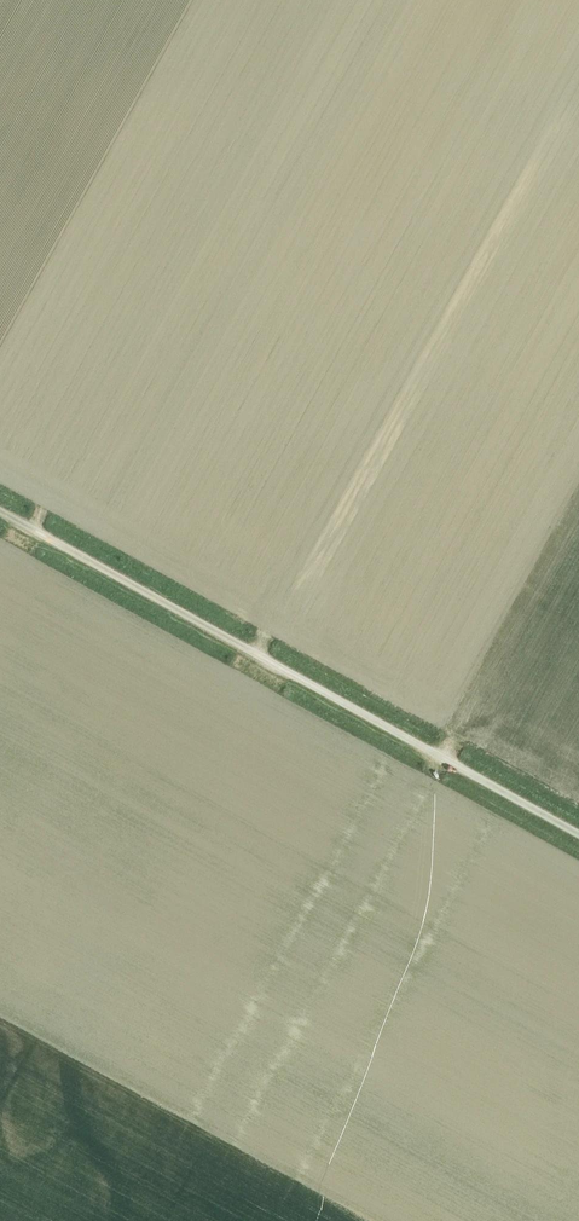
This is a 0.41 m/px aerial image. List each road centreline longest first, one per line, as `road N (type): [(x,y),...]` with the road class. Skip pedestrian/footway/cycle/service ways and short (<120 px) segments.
road 1 (unclassified): [(578,837),(0,513)]

